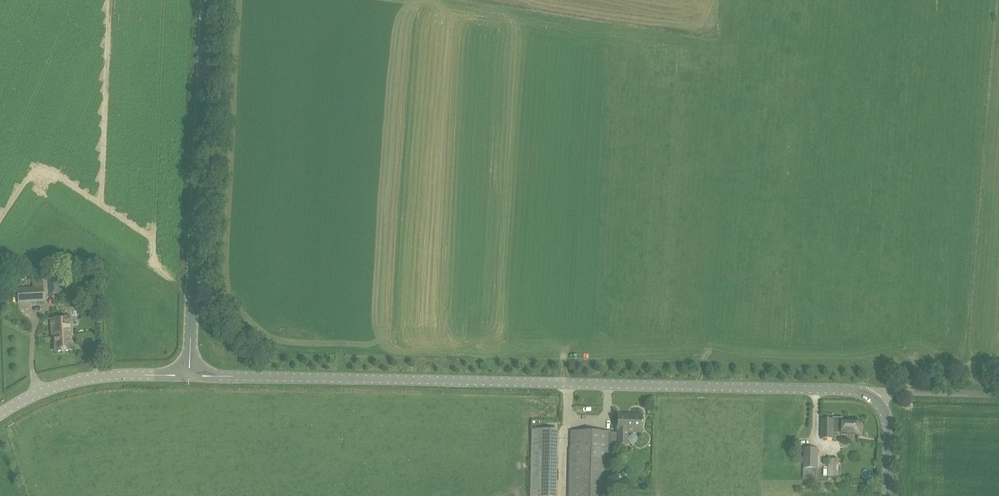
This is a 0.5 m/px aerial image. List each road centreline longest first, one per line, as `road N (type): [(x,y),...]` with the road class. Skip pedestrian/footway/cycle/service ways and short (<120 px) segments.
road 1 (tertiary): [(874,400),(858,391),(188,375)]
road 2 (tertiary): [(188,375),(205,0)]
road 3 (tertiary): [(0,415),(70,382),(188,375)]
road 4 (unclassified): [(998,395),(889,392),(874,400)]

